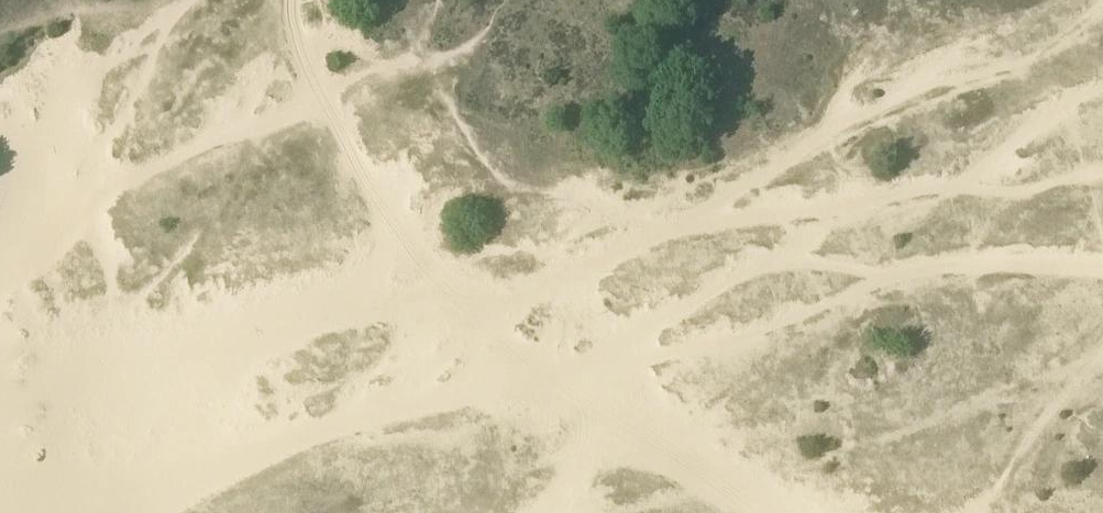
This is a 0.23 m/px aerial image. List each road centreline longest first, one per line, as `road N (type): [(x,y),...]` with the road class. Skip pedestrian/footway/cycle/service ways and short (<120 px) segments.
road 1 (track): [(1101,0),(1038,50),(886,102),(730,201),(558,278),(465,301),(750,512)]
road 2 (track): [(306,0),(398,237),(465,301)]

